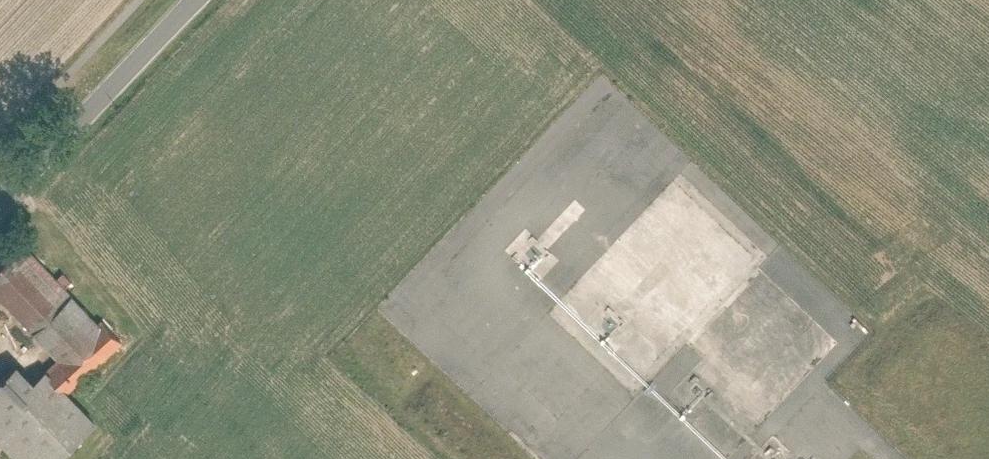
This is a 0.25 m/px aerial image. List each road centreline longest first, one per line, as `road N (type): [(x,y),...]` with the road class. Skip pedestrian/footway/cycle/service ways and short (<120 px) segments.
road 1 (secondary): [(0,211),(193,0)]

